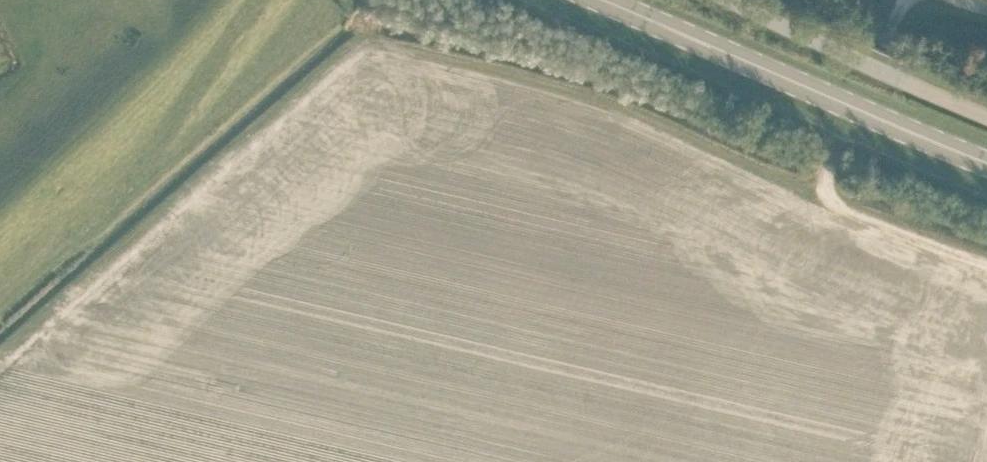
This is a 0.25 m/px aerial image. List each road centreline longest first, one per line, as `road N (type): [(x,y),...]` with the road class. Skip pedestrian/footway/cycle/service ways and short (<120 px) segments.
road 1 (primary): [(986,157),(605,0)]
road 2 (unclassified): [(986,112),(738,0)]

